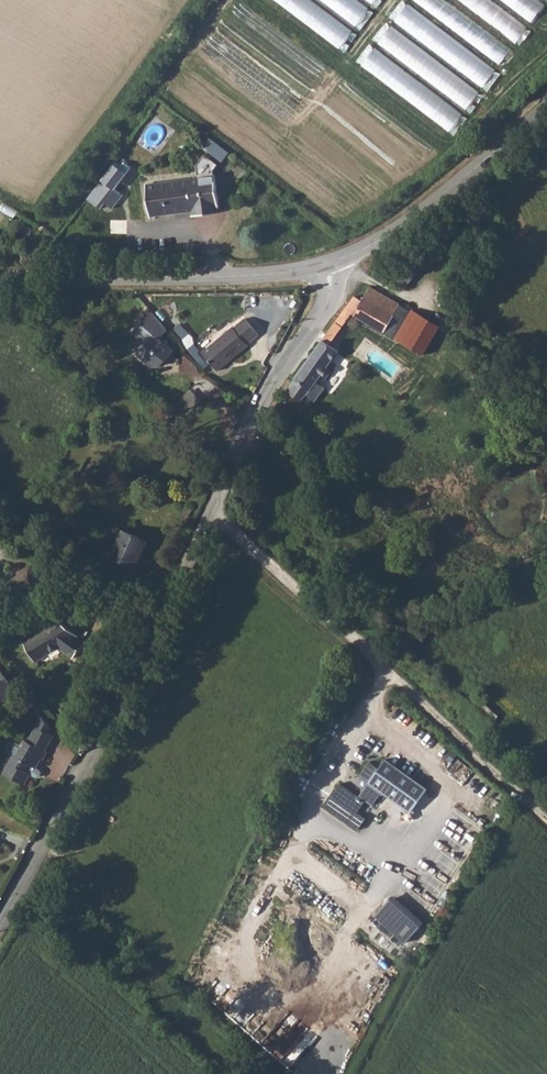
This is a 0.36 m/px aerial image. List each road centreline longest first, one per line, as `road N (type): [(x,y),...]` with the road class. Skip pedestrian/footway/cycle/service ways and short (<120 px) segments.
road 1 (unclassified): [(152,639),(262,406),(330,298),(332,264)]
road 2 (tertiary): [(0,277),(277,277),(332,264)]
road 3 (unclassified): [(0,924),(152,639)]
road 4 (tertiary): [(332,264),(387,239),(546,105)]
road 5 (track): [(546,825),(388,674)]

